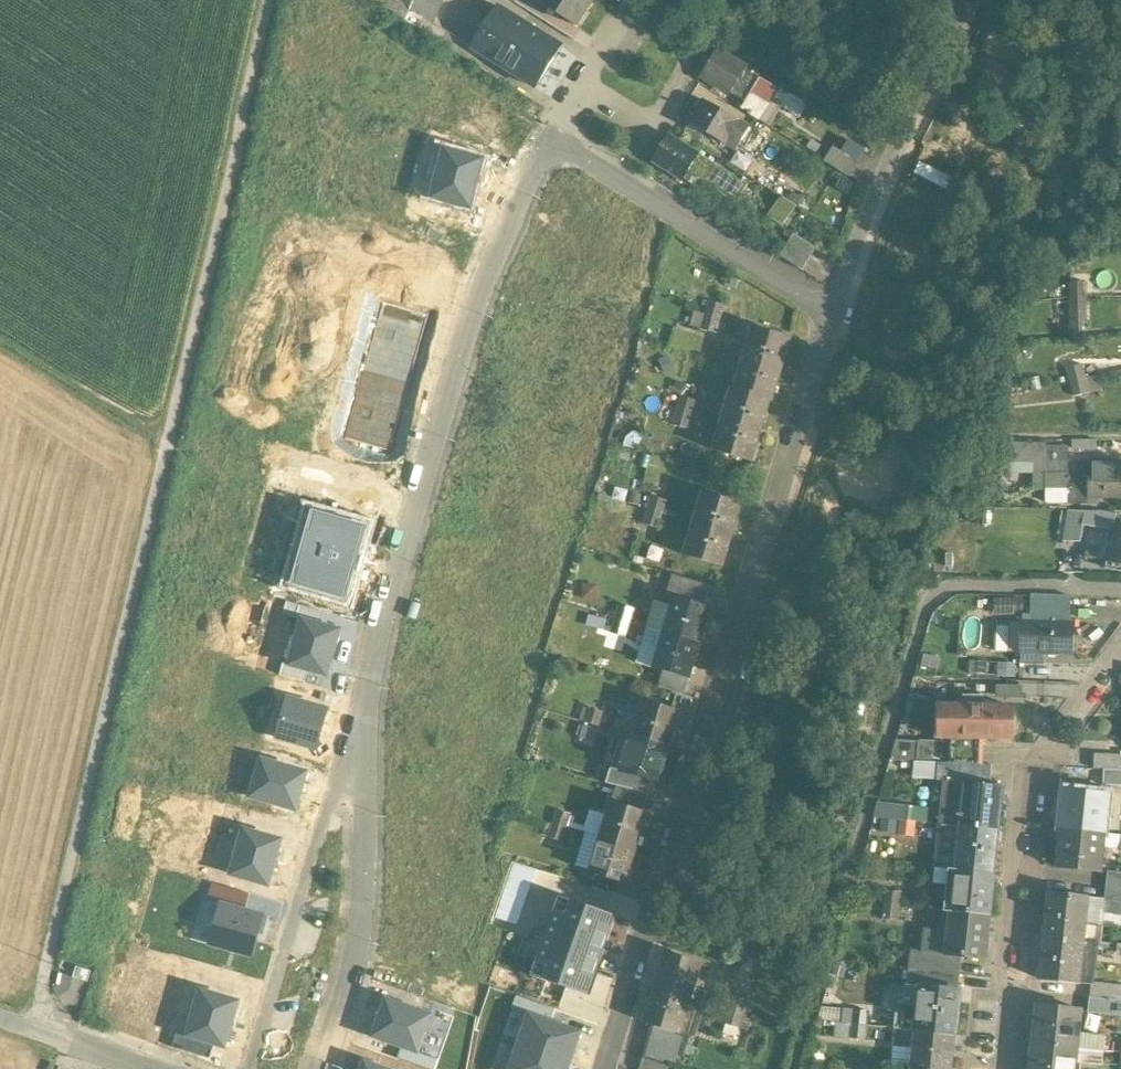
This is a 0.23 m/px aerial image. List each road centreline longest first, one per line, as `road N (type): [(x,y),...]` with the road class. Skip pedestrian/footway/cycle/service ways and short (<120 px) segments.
road 1 (residential): [(607,1068),(835,311)]
road 2 (residential): [(364,780),(368,690),(389,586),(474,302),(554,135)]
road 3 (track): [(797,1068),(933,583)]
road 4 (residential): [(1120,644),(1045,745),(1023,797),(1002,970),(1013,1000),(1005,1068)]
road 5 (unclassified): [(977,0),(869,204),(835,311)]
road 6 (residential): [(554,135),(835,311)]
road 7 (unclassified): [(247,1068),(333,788),(364,780)]
road 8 (residential): [(321,1068),(357,941),(364,780)]
road 9 (track): [(165,444),(0,343)]
road 10 (track): [(933,583),(1120,590)]
road 11 (residential): [(554,135),(636,0)]

